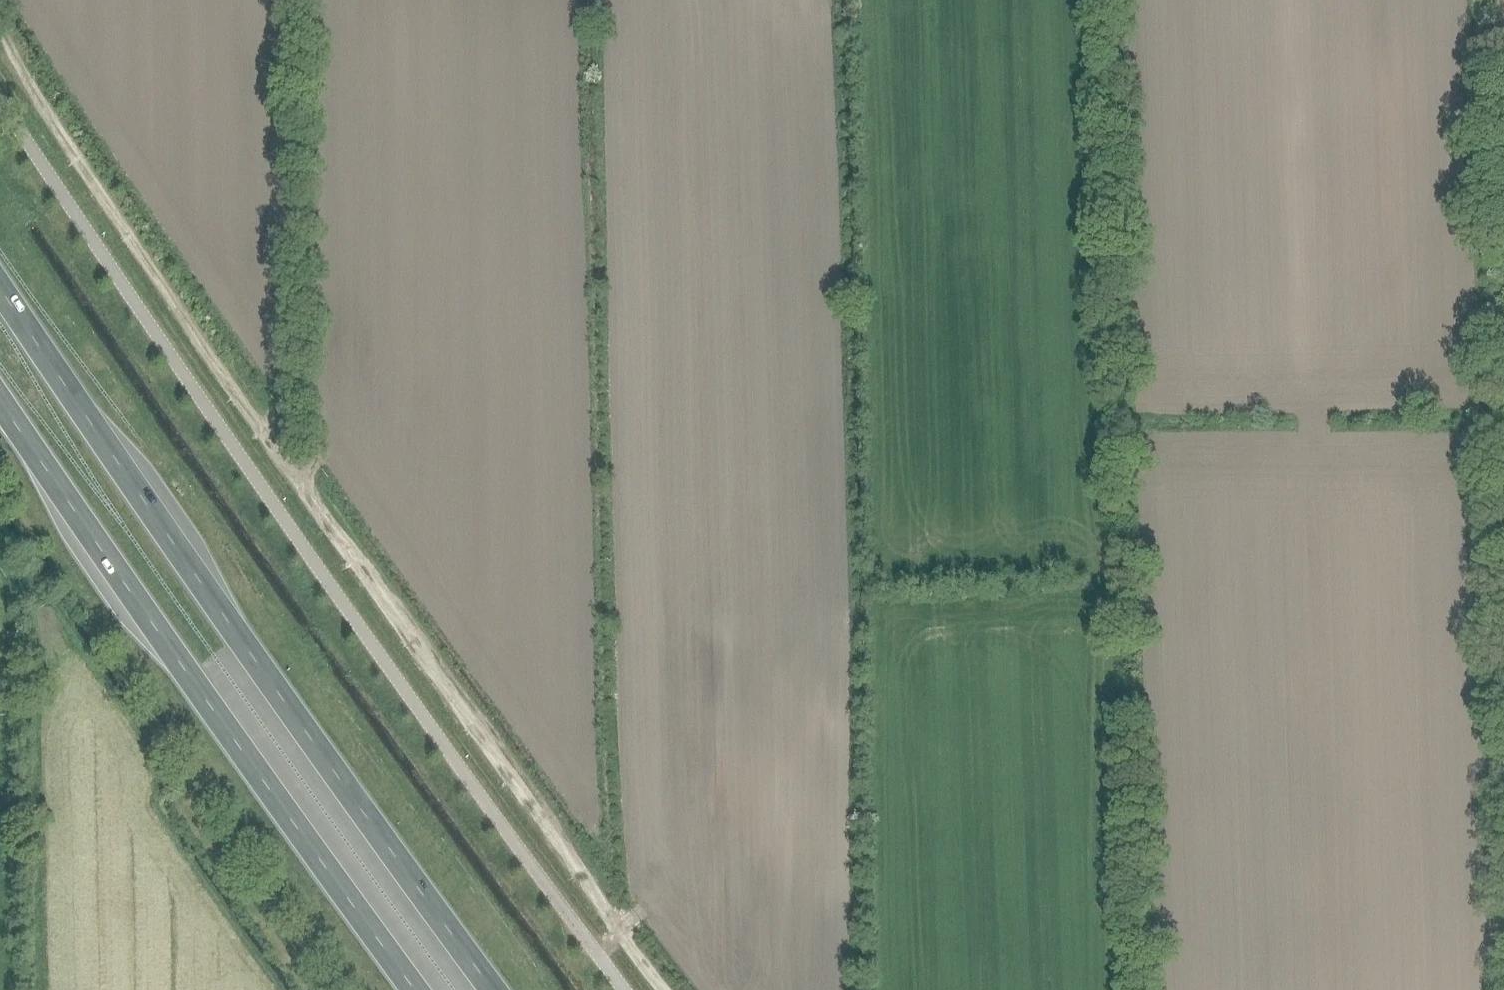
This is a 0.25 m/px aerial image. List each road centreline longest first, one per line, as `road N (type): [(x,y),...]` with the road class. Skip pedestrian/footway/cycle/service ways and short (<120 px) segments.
road 1 (track): [(665,989),(290,475),(0,40)]
road 2 (trunk): [(494,989),(0,287)]
road 3 (trunk): [(0,402),(415,989)]

